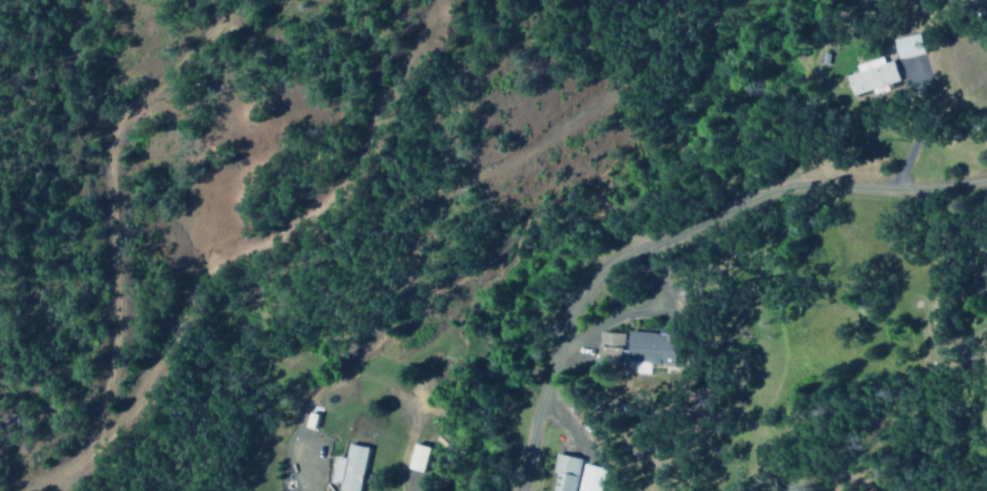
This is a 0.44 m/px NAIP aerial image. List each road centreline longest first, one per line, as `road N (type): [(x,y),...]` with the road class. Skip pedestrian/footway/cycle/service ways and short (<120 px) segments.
road 1 (residential): [(524,490),(563,353),(601,288),(632,262),(801,193),(986,186)]
road 2 (track): [(90,447),(135,392),(209,265),(309,215),(346,179),(389,82)]
road 3 (track): [(90,447),(112,266),(101,142),(114,111),(214,21)]

